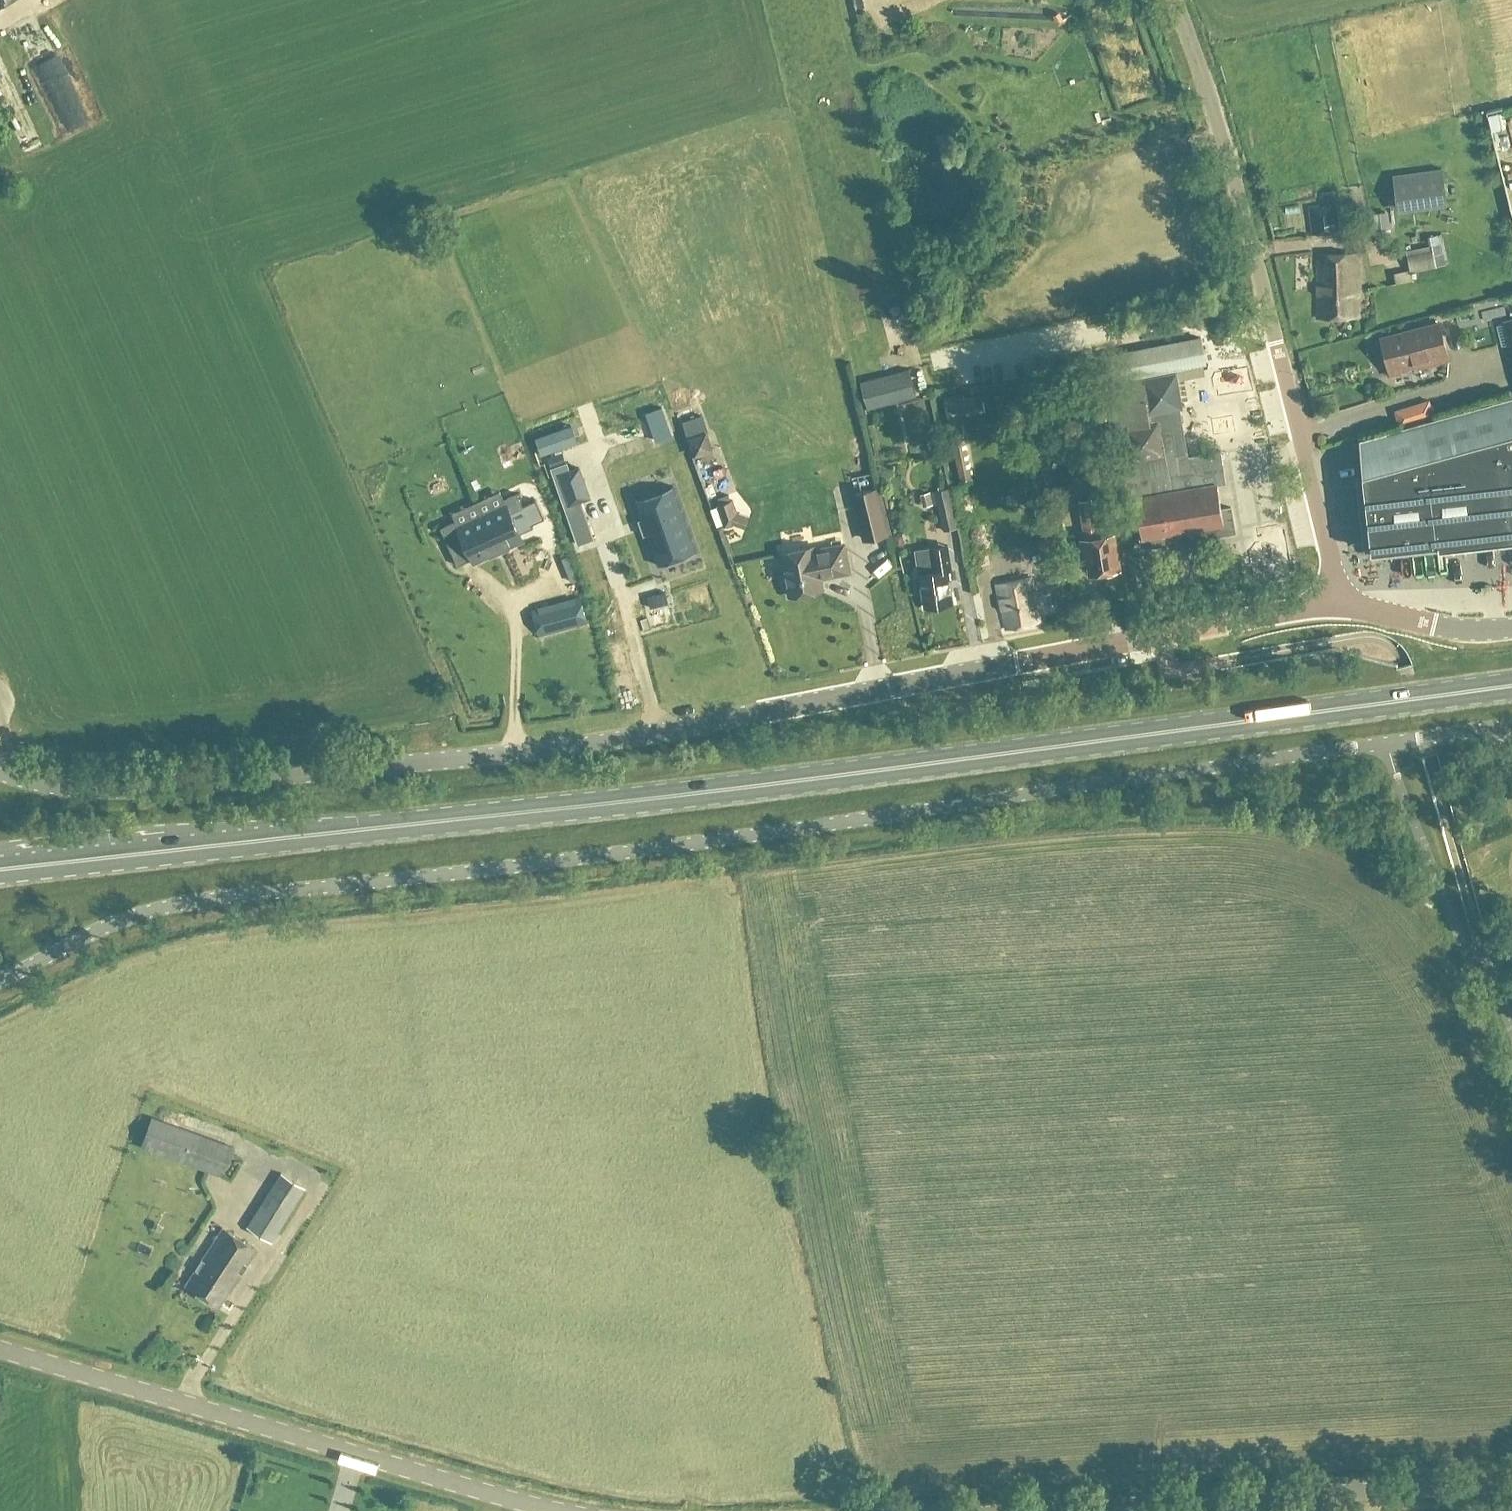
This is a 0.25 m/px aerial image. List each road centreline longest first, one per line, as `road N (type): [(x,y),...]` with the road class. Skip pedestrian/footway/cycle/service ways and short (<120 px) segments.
road 1 (unclassified): [(0,982),(126,919),(215,900),(741,838),(1511,726)]
road 2 (primary): [(1511,686),(777,787),(28,867)]
road 3 (unclassified): [(0,772),(50,786),(139,791),(514,755),(1342,606)]
road 4 (unclassified): [(1342,606),(1233,177),(1175,0)]
road 5 (tertiary): [(0,1349),(560,1510)]
road 6 (tertiary): [(1078,1510),(1511,1484)]
road 7 (unclassified): [(1342,606),(1463,630),(1511,628)]

